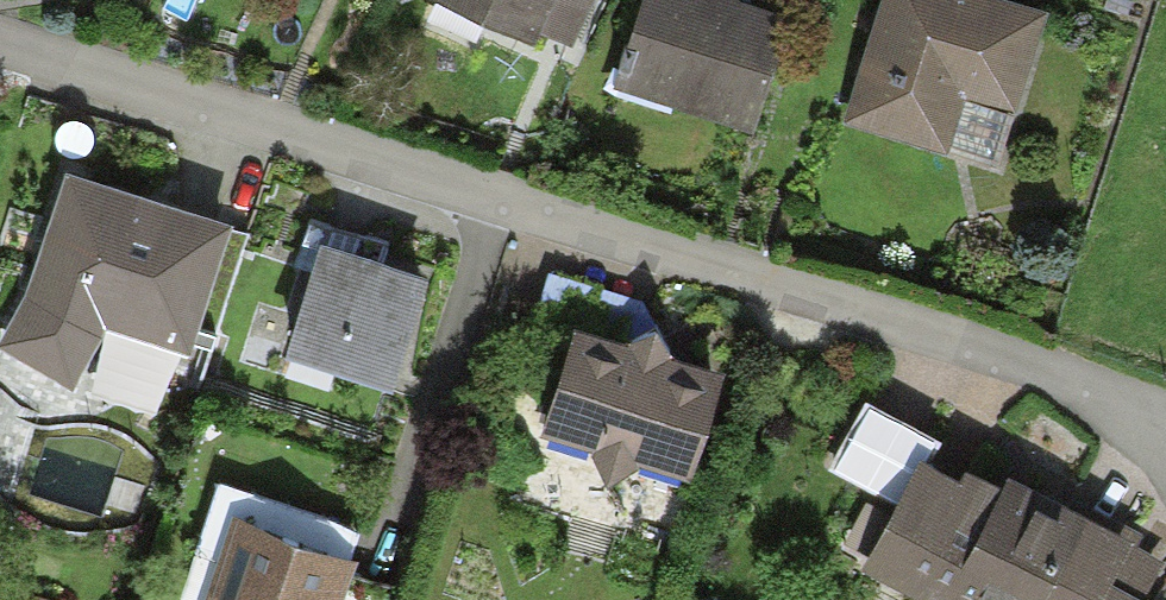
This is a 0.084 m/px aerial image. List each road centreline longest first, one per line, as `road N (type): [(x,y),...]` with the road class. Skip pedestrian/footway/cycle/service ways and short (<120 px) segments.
road 1 (residential): [(0,42),(1165,410)]

